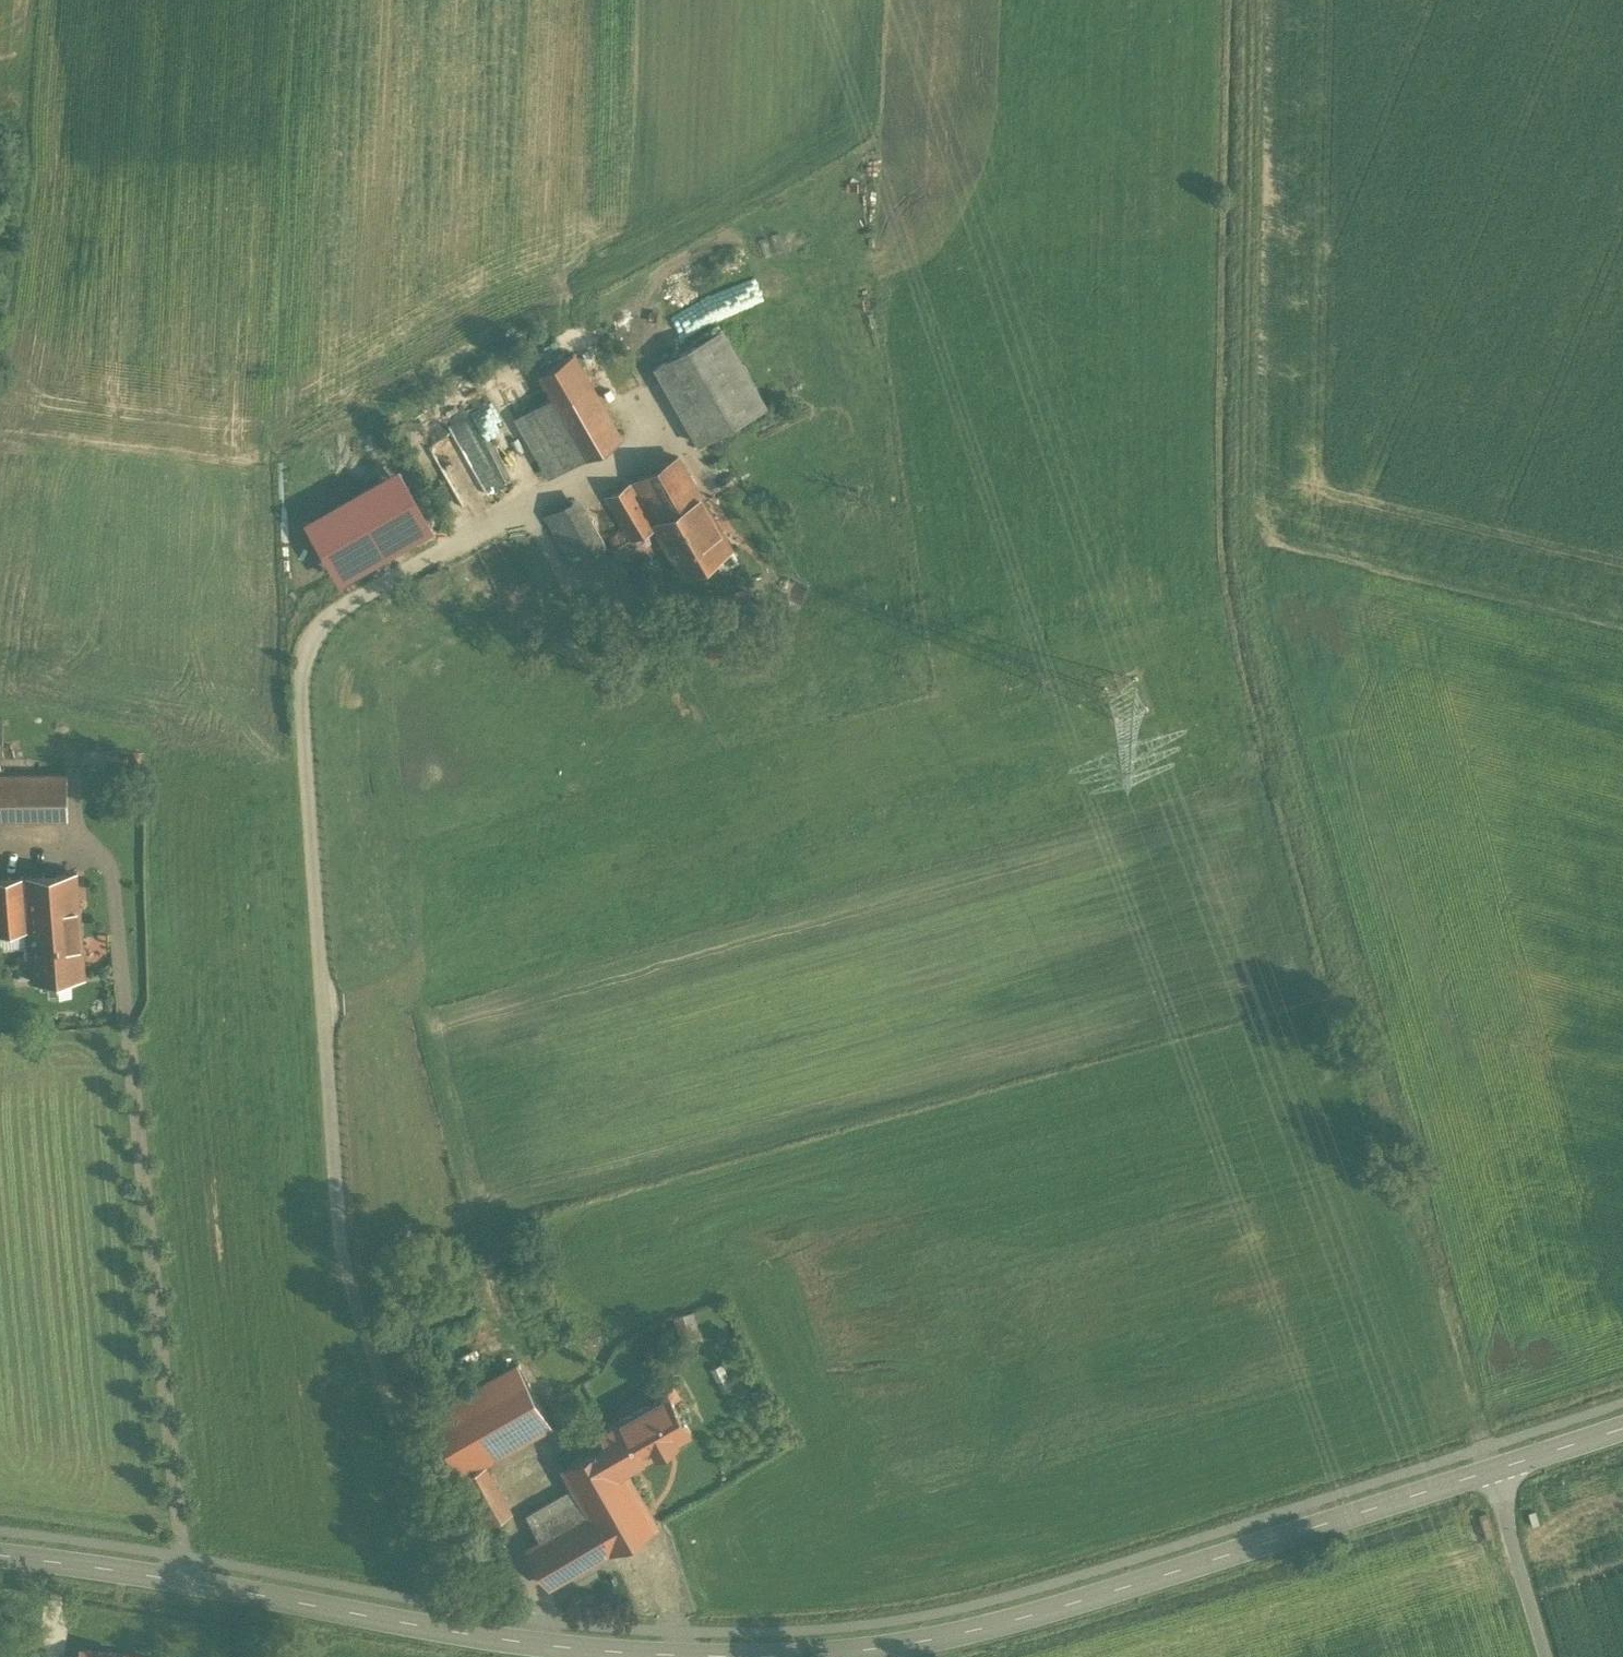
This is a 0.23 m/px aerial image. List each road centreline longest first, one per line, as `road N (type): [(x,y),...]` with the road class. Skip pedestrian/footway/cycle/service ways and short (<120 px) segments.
road 1 (tertiary): [(1491,1469),(1083,1599),(951,1634),(826,1652),(599,1649),(0,1552)]
road 2 (unclassified): [(1548,1656),(1491,1469)]
road 3 (tertiary): [(1622,1426),(1491,1469)]

